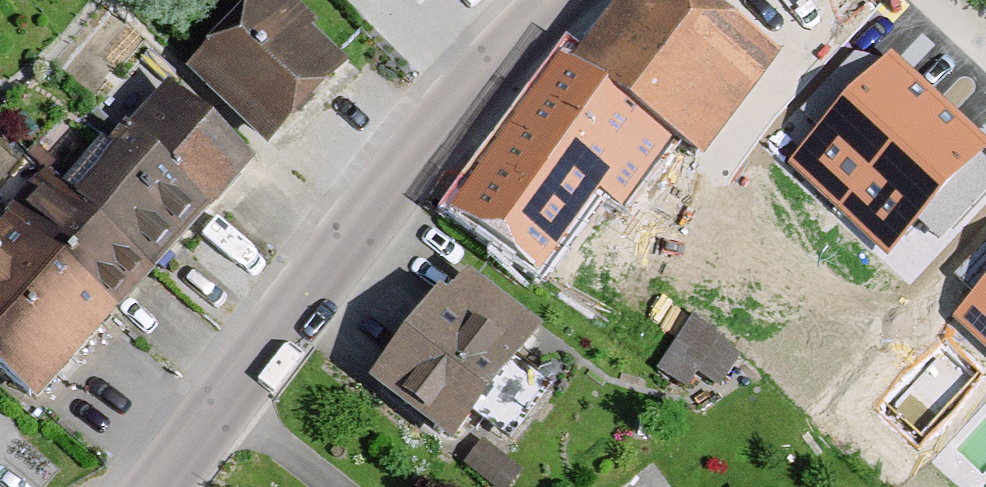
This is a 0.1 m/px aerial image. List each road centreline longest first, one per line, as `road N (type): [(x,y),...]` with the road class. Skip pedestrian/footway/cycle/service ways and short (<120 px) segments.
road 1 (tertiary): [(157,486),(353,234),(562,0)]

